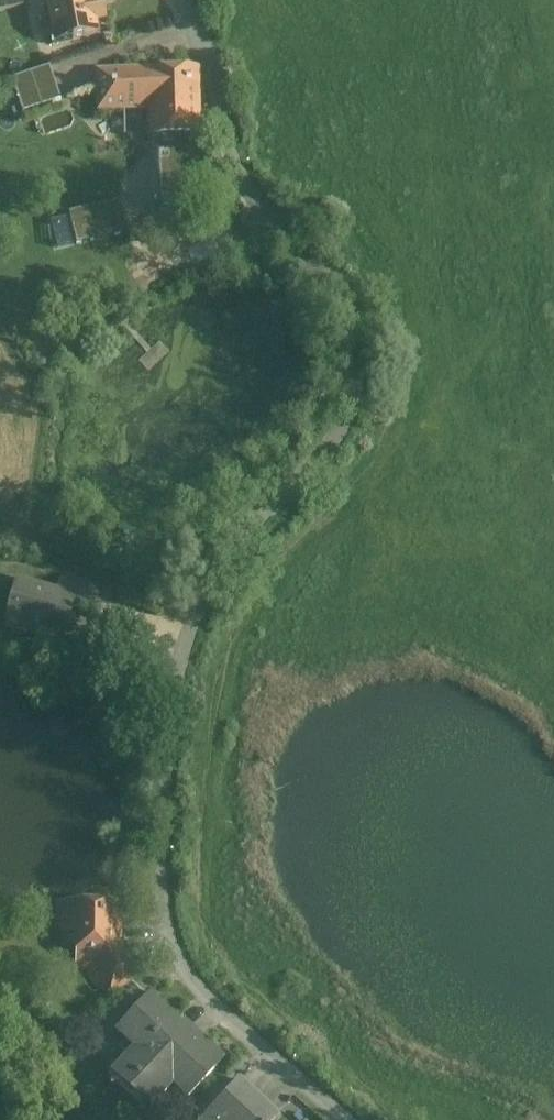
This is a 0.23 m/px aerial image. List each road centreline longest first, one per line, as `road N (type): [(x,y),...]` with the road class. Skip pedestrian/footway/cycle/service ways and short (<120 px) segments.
road 1 (residential): [(337,1119),(189,990),(164,929),(171,687),(196,597),(233,532),(333,439),(362,374),(361,335),(342,285),(251,191),(197,30),(179,0)]

